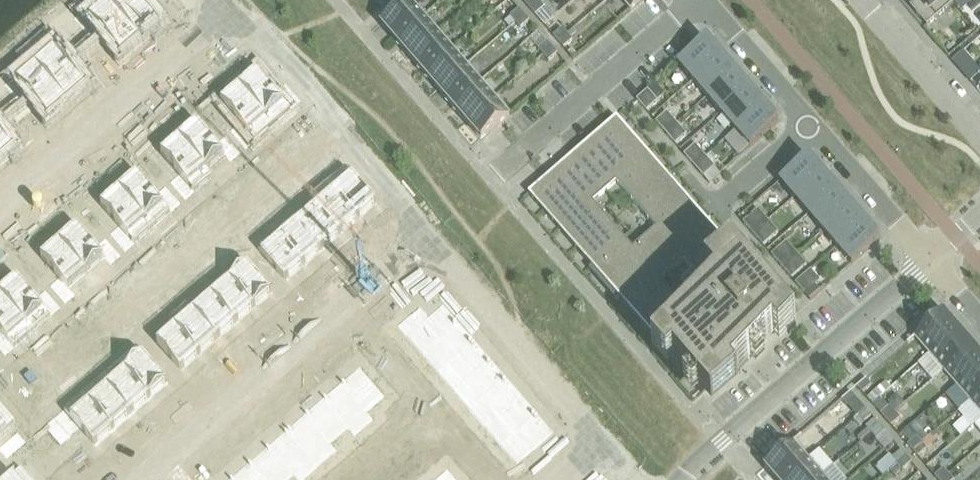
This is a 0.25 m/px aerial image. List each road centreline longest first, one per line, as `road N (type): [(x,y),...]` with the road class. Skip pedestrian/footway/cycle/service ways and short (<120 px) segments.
road 1 (residential): [(583,456),(579,420),(425,238),(147,479)]
road 2 (residential): [(699,0),(928,264)]
road 3 (residential): [(681,479),(928,264)]
road 4 (residential): [(214,0),(220,15),(0,211)]
road 5 (residential): [(866,0),(979,132)]

